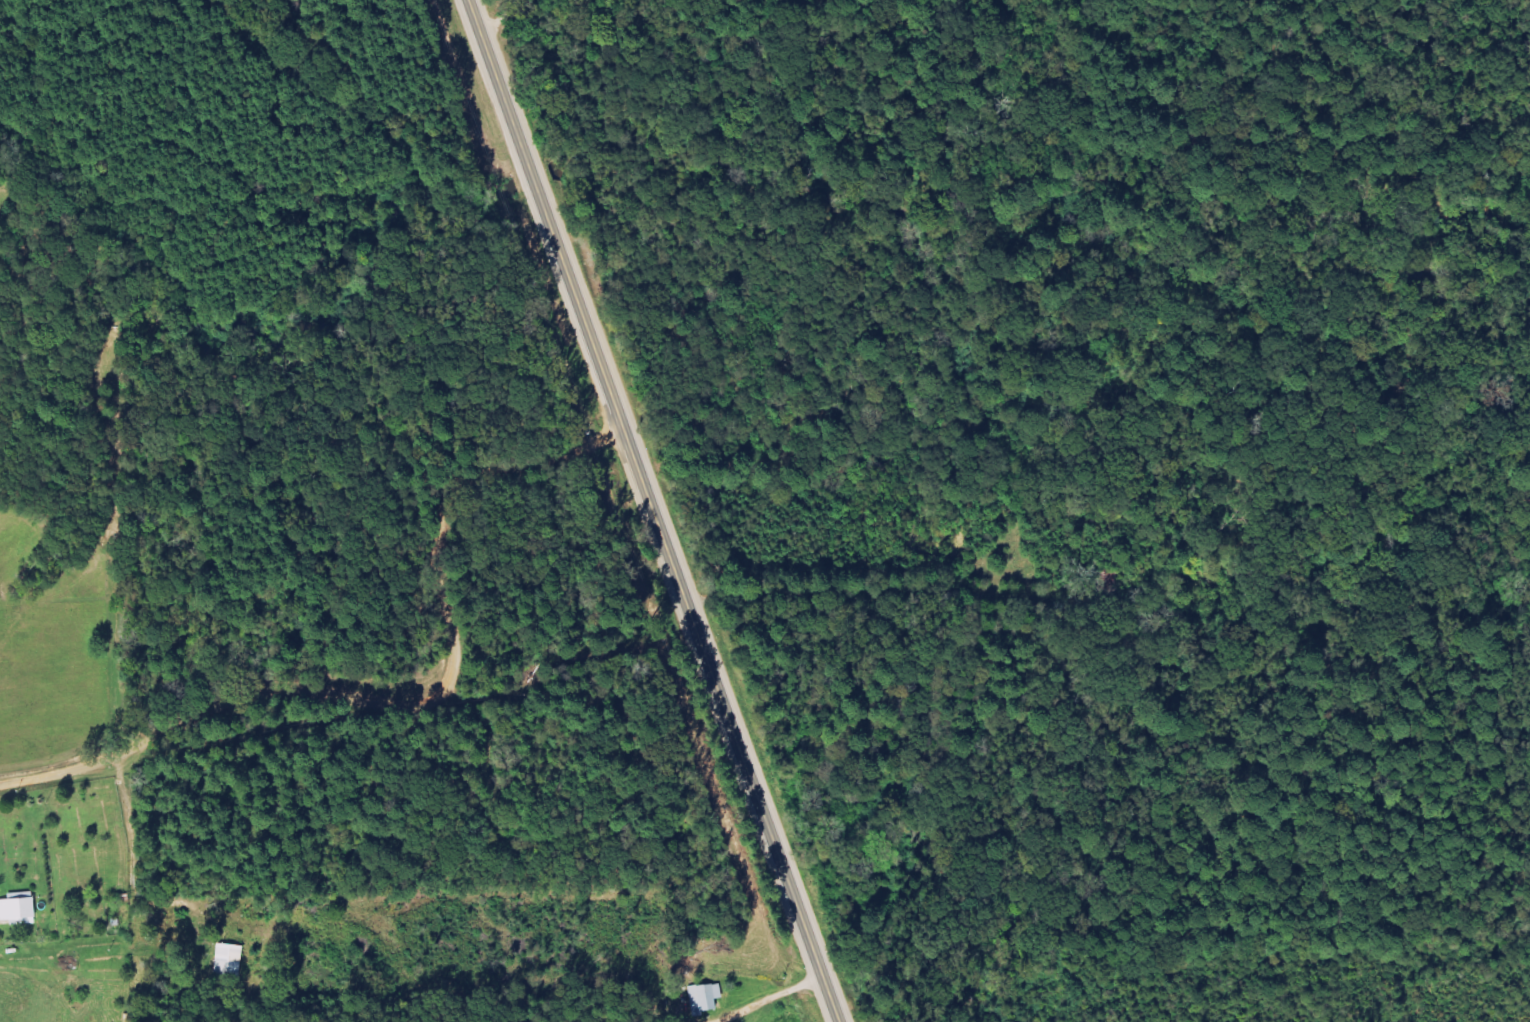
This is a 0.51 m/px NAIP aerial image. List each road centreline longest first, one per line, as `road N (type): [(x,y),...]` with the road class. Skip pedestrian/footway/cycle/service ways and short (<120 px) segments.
road 1 (residential): [(0,810),(151,785),(262,735),(452,715),(477,685),(482,549),(497,529),(644,489)]
road 2 (primary): [(679,591),(467,0)]
road 3 (primary): [(832,1021),(679,591)]
road 4 (residential): [(679,591),(1074,606)]

